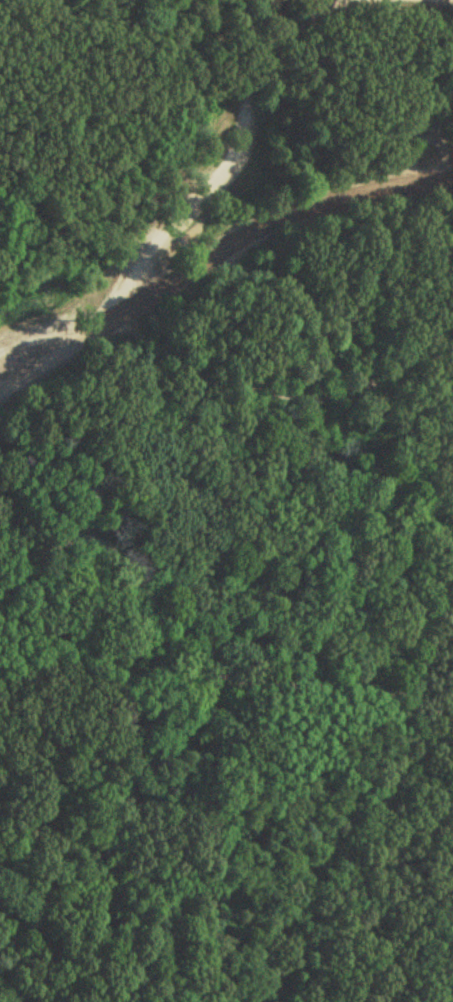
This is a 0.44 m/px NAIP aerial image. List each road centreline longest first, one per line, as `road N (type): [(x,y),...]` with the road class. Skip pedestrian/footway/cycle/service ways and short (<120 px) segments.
road 1 (track): [(0,393),(221,265),(369,196),(452,182)]
road 2 (track): [(353,0),(310,17),(251,86),(242,146),(156,253),(118,329)]
road 3 (track): [(118,329),(213,386),(316,411),(410,510),(452,534)]
road 4 (track): [(452,278),(391,358),(354,373),(334,364),(303,305),(221,265)]
road 5 (track): [(0,599),(88,531),(140,445),(154,394),(139,345)]

